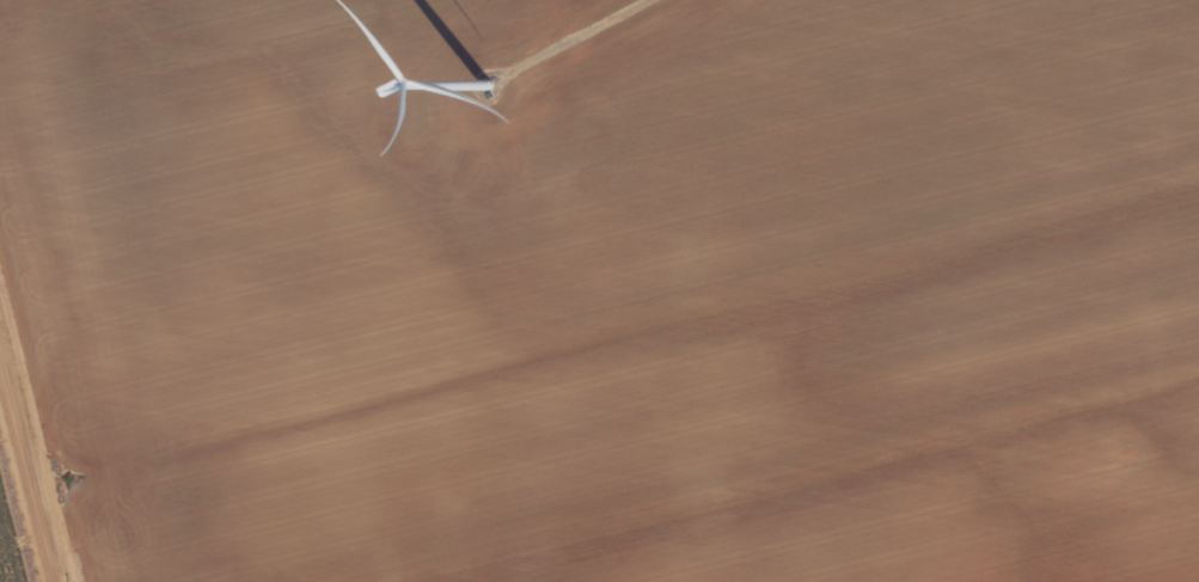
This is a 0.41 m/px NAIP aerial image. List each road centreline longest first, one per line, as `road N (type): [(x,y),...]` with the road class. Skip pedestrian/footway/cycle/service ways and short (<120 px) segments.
road 1 (residential): [(78,581),(0,281)]

